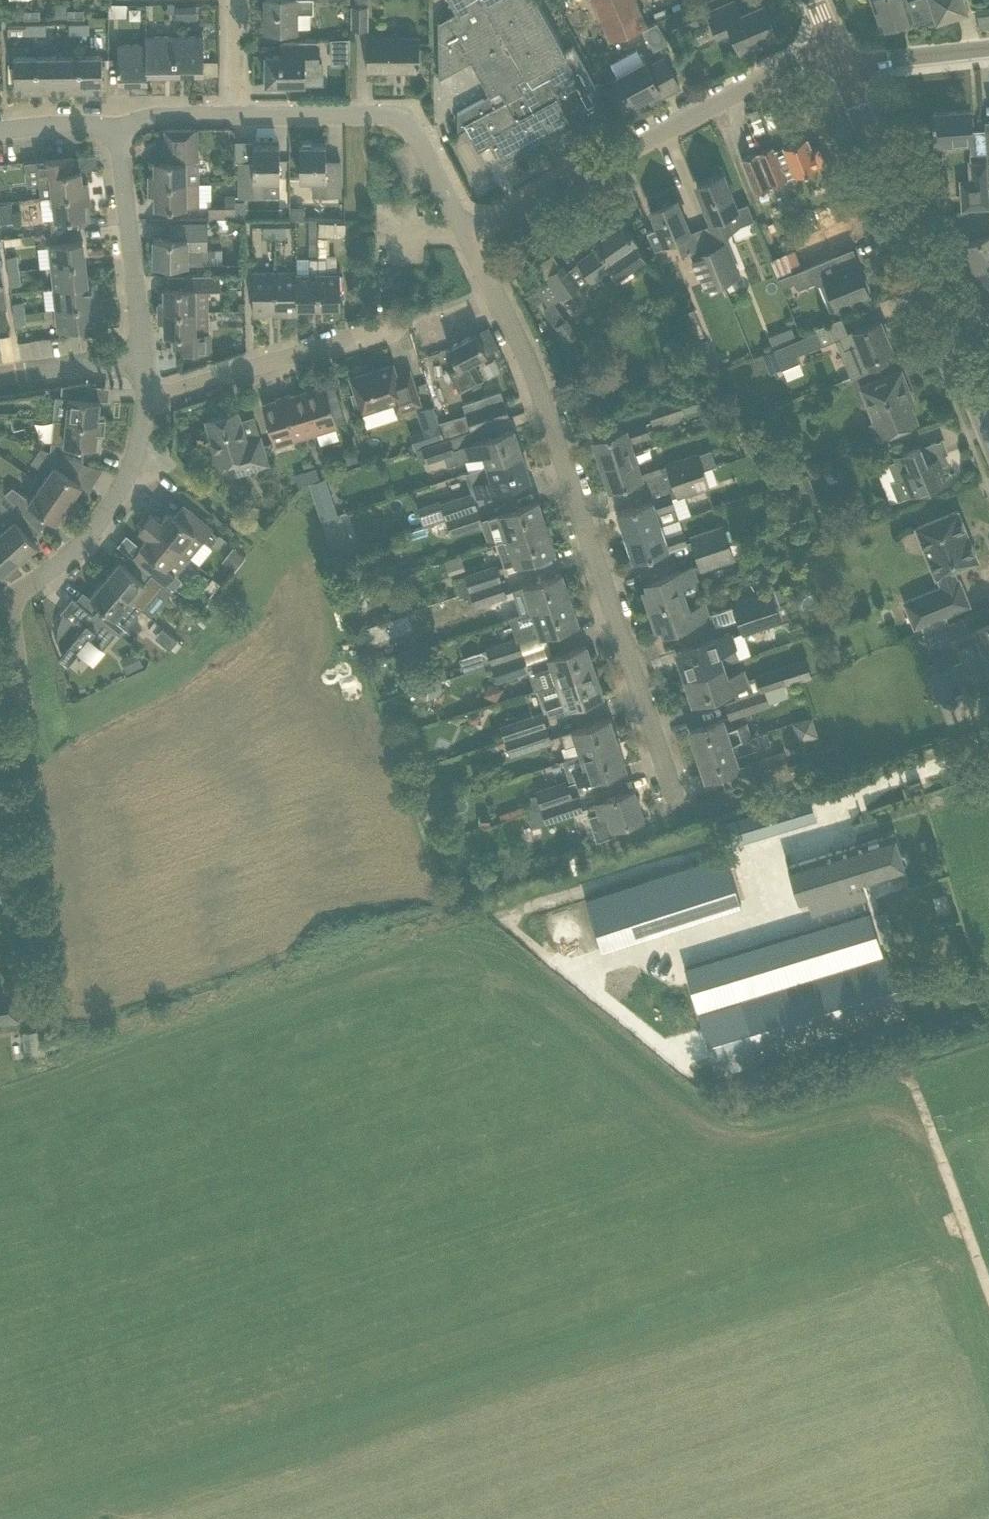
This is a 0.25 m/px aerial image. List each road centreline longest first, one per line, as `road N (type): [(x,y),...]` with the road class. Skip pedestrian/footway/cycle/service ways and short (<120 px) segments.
road 1 (residential): [(675,801),(554,419),(464,235)]
road 2 (residential): [(464,235),(830,42)]
road 3 (tertiary): [(988,425),(845,62)]
road 4 (residential): [(237,115),(382,117),(404,126),(464,235)]
road 5 (residential): [(142,403),(393,331)]
road 6 (residential): [(13,598),(103,521),(130,460),(142,403)]
road 7 (residential): [(137,359),(119,129)]
road 8 (residential): [(0,759),(22,751),(28,701),(13,598)]
road 9 (residential): [(845,62),(988,44)]
road 10 (residential): [(0,376),(137,359)]

